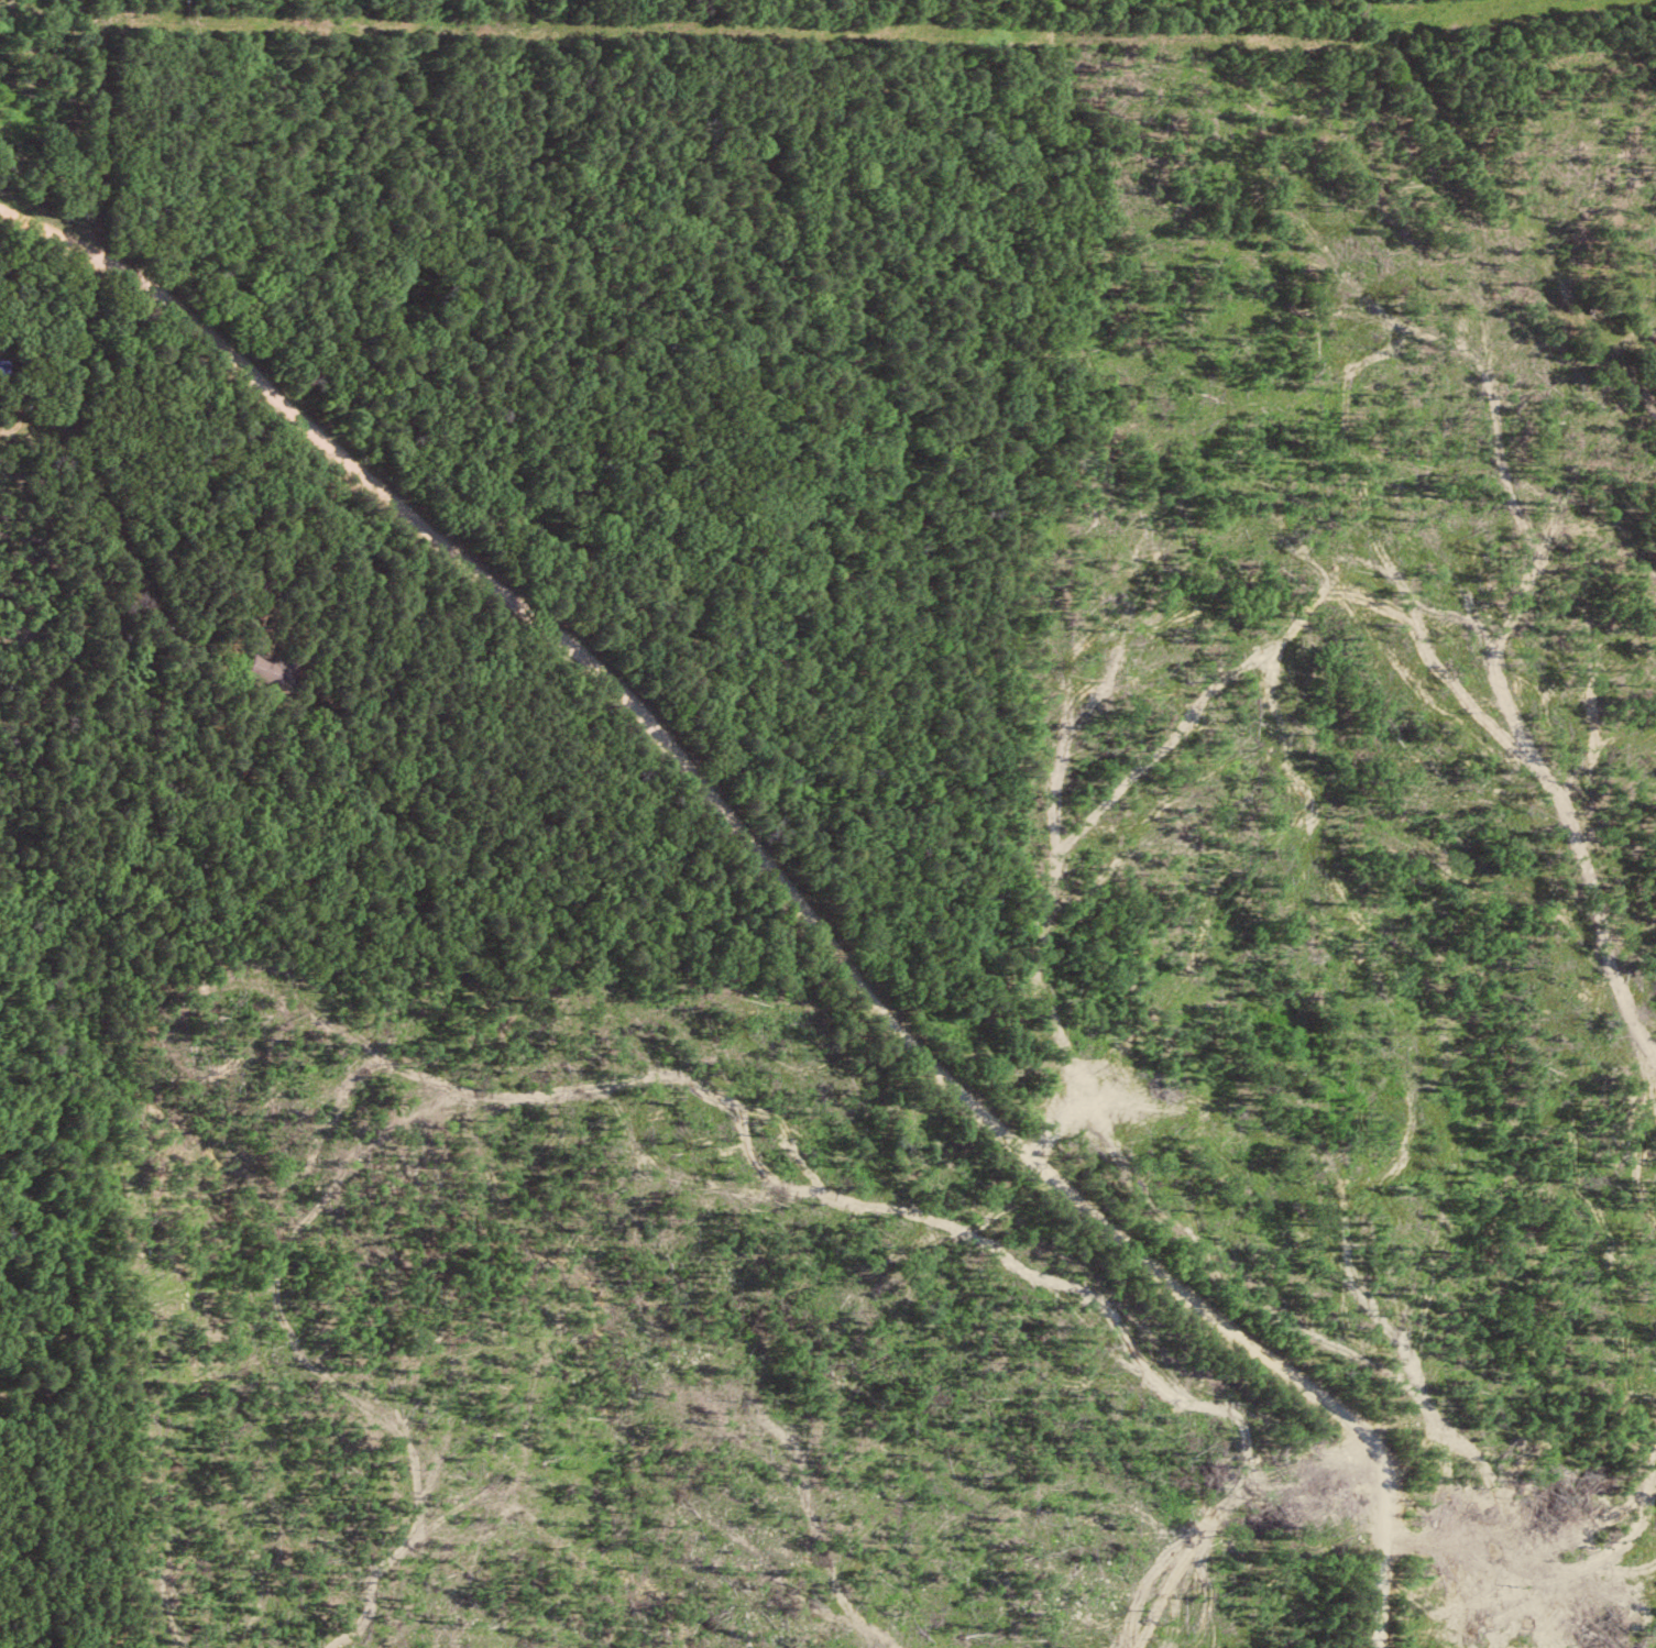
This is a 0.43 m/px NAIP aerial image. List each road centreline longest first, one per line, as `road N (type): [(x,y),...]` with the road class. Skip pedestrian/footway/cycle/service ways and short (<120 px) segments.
road 1 (residential): [(1381,1647),(1381,1470),(1359,1432),(1209,1326),(906,1043),(843,975),(769,867),(612,685),(327,453),(162,299),(110,262),(0,206)]

